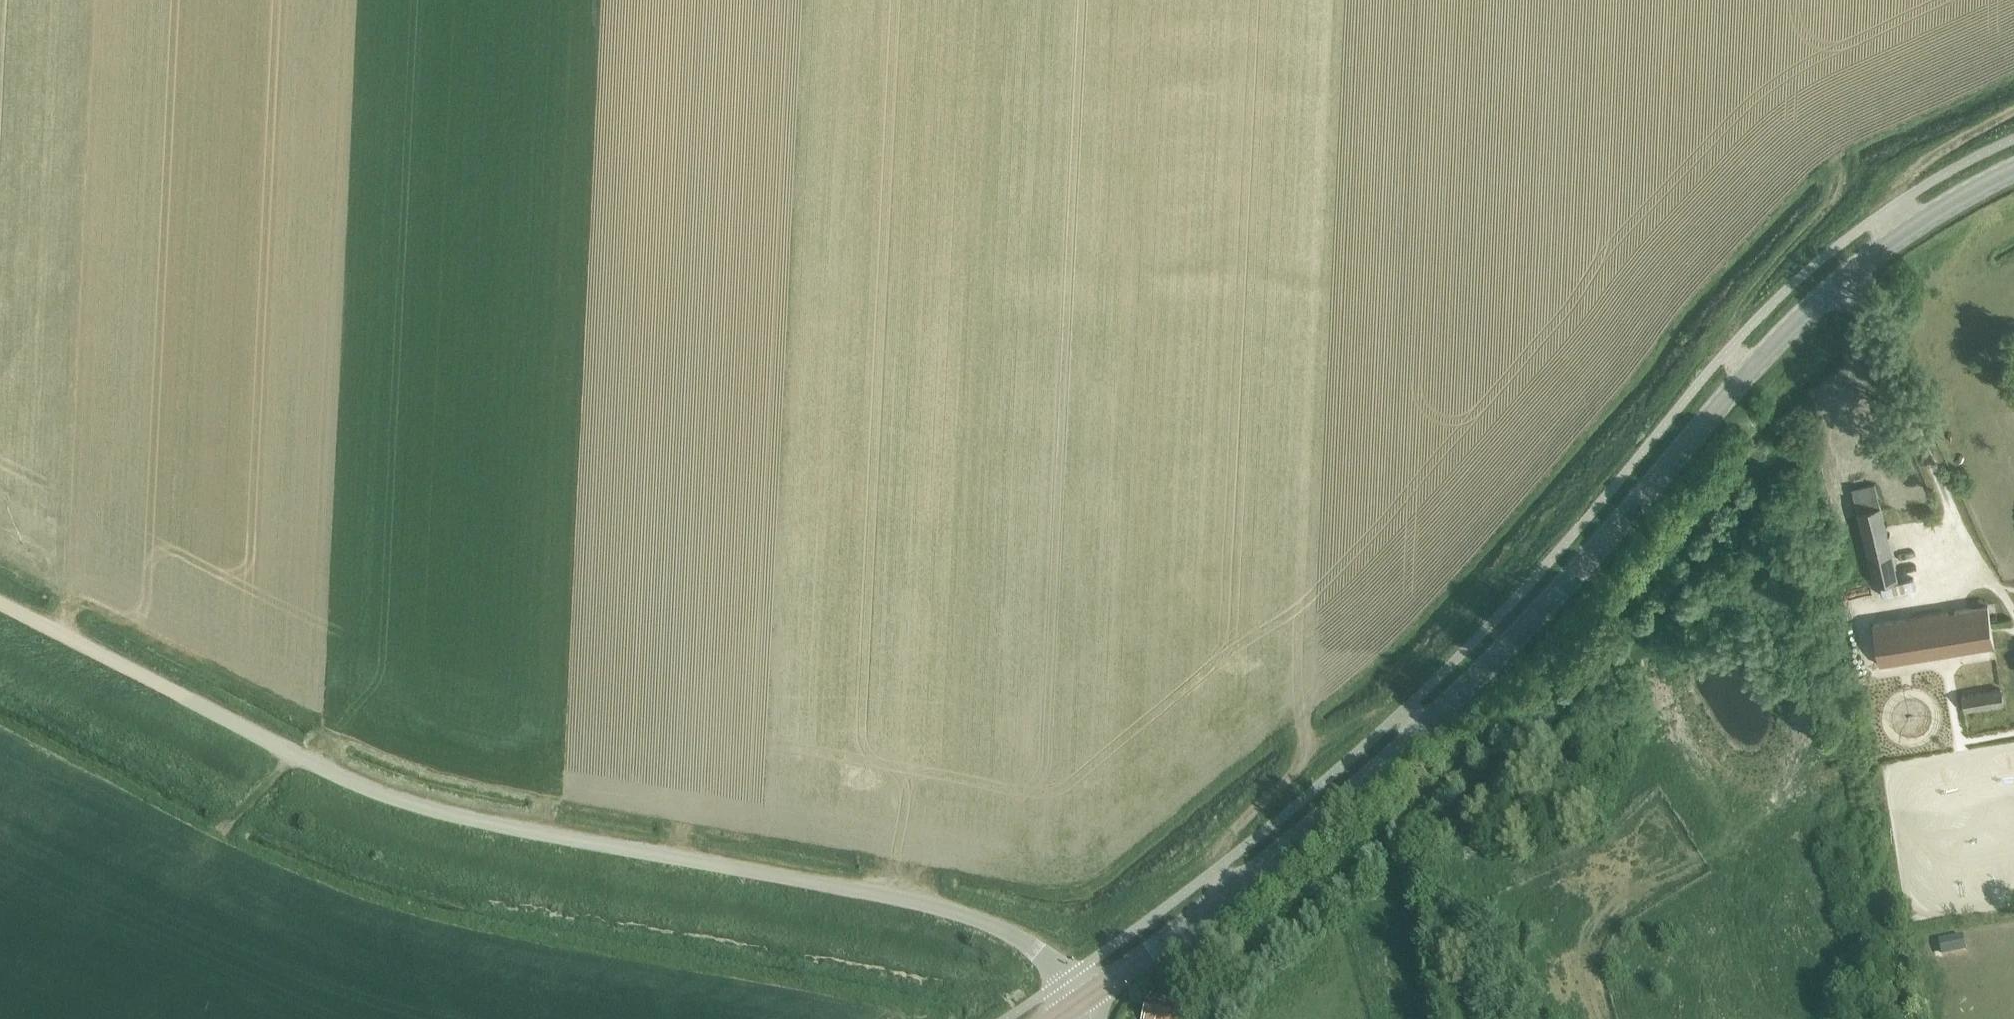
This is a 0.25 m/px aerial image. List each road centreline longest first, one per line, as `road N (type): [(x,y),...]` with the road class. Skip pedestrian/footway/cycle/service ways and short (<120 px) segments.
road 1 (secondary): [(1083,999),(1165,940),(1544,606),(1802,313),(1913,225),(2013,172)]
road 2 (unclassified): [(1083,999),(1045,954),(973,918),(731,859),(411,799),(0,594)]
road 3 (track): [(1223,864),(1260,798),(1306,743),(1297,635),(1329,0)]

